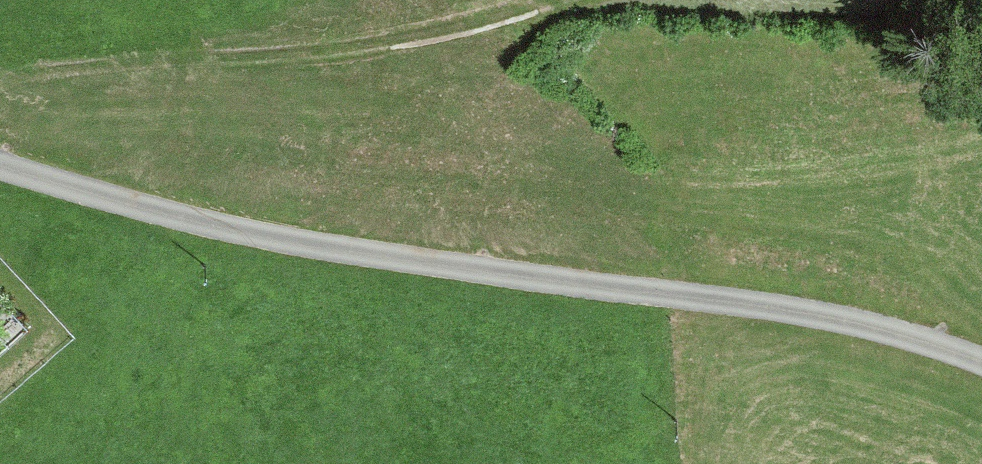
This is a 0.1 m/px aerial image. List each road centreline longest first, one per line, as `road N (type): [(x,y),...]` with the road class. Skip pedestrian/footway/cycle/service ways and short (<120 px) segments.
road 1 (unclassified): [(981,373),(877,325),(308,247),(0,176)]
road 2 (track): [(418,0),(0,123)]

